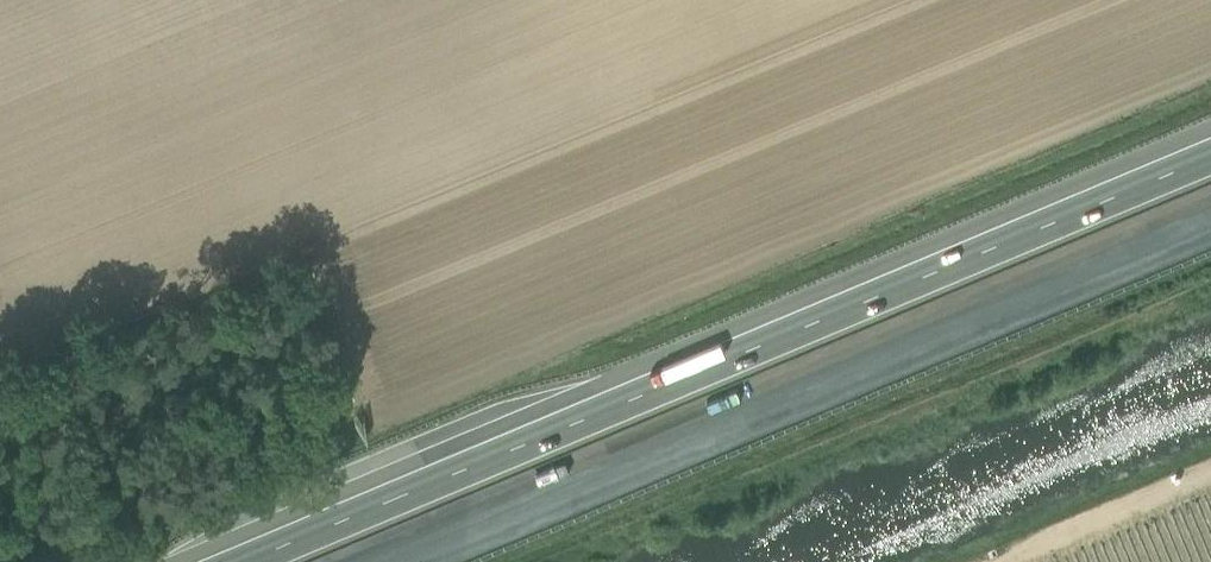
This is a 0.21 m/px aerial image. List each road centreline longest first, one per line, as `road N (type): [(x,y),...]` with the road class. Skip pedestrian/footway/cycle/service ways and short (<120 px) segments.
road 1 (motorway): [(1210,157),(246,561)]
road 2 (motorway): [(371,561),(1210,210)]
road 3 (track): [(1210,472),(996,561)]

